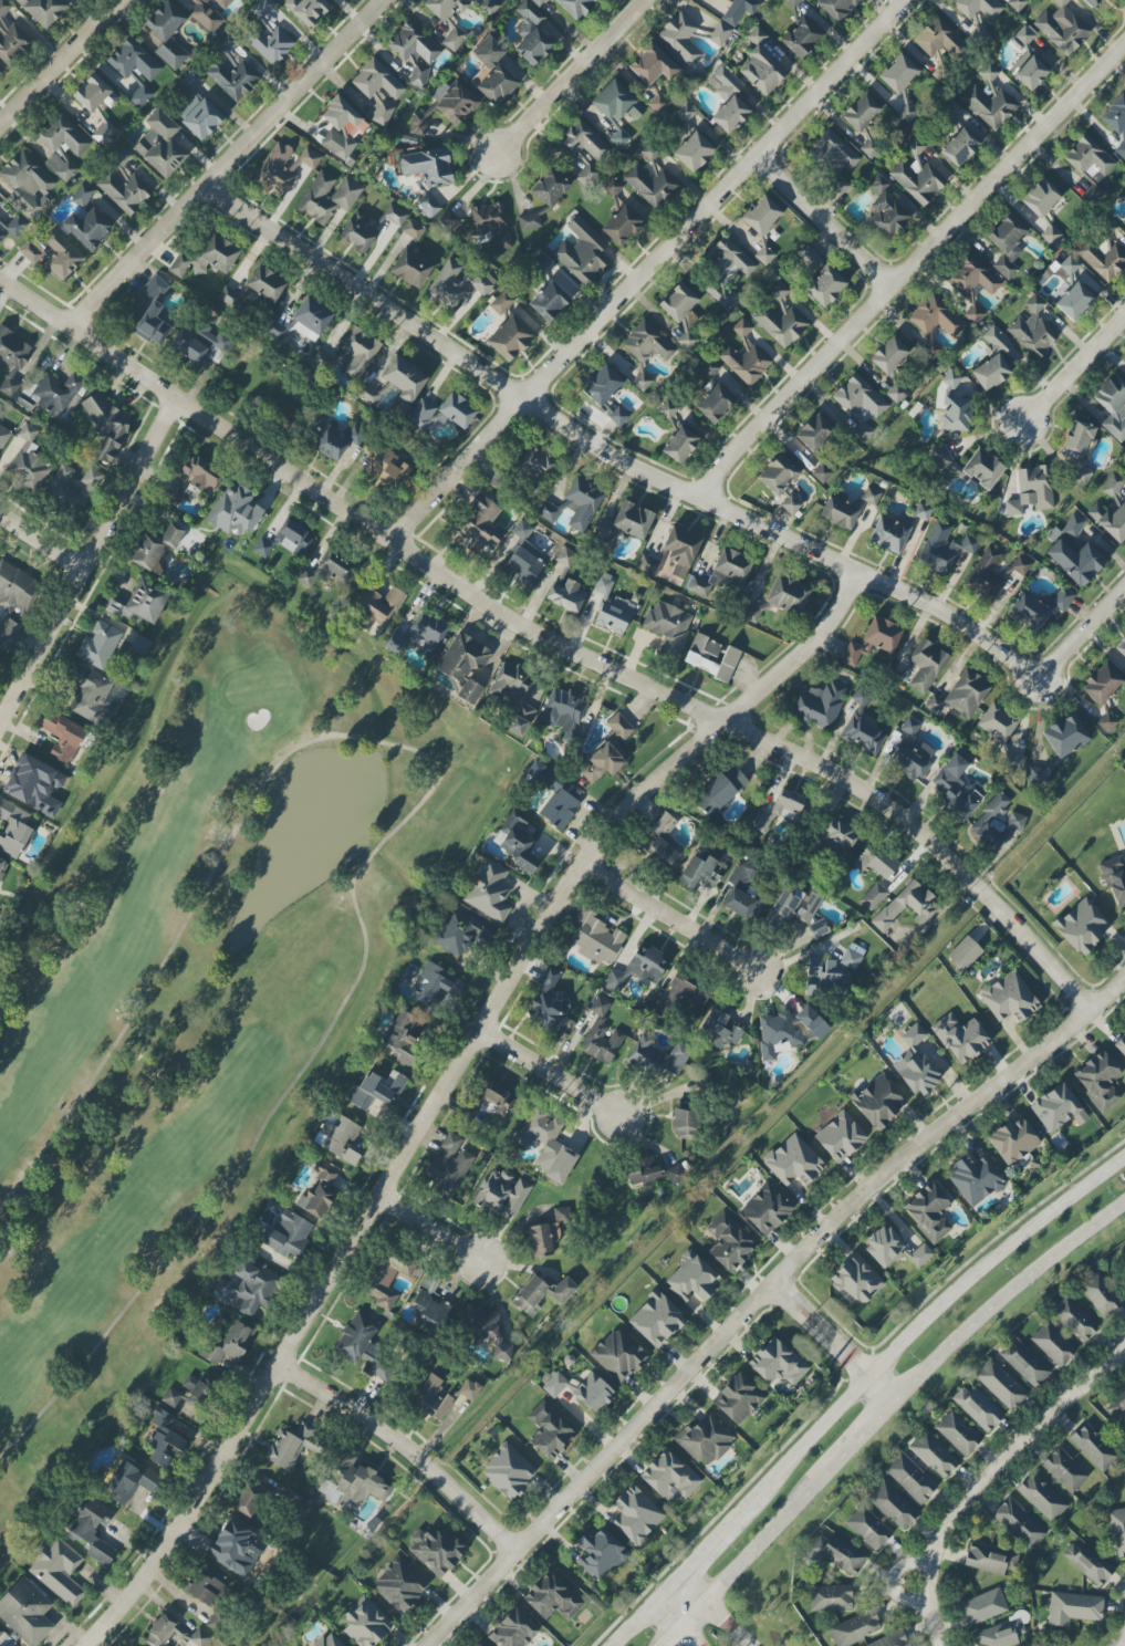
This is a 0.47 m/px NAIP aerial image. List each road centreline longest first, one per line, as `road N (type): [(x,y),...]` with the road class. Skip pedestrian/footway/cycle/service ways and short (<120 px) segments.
road 1 (residential): [(858,572),(814,643),(652,783),(558,896),(187,1515),(86,1645)]
road 2 (residential): [(990,900),(852,782),(528,632),(0,281)]
road 3 (residential): [(206,186),(615,456),(941,608),(1024,663),(1049,668)]
road 4 (residential): [(1124,975),(1061,1041),(862,1196),(426,1645)]
road 5 (residential): [(390,542),(904,0)]
road 6 (secondary): [(1124,1154),(947,1298),(611,1645)]
road 7 (secondary): [(665,1645),(894,1398),(981,1315),(1124,1200)]
road 8 (residential): [(701,496),(1124,39)]
road 9 (residential): [(73,329),(385,0)]
road 10 (residential): [(176,400),(0,731)]
road 11 (residential): [(1124,1356),(997,1465),(940,1534),(928,1591),(943,1645)]
road 12 (residential): [(647,0),(500,153)]
road 13 (residential): [(757,971),(581,864)]
road 14 (residential): [(435,1473),(277,1366)]
road 15 (residential): [(757,157),(890,290)]
road 16 (residential): [(624,1118),(477,1031)]
road 17 (residential): [(1091,1009),(990,900)]
road 18 (residential): [(1124,315),(1025,421)]

